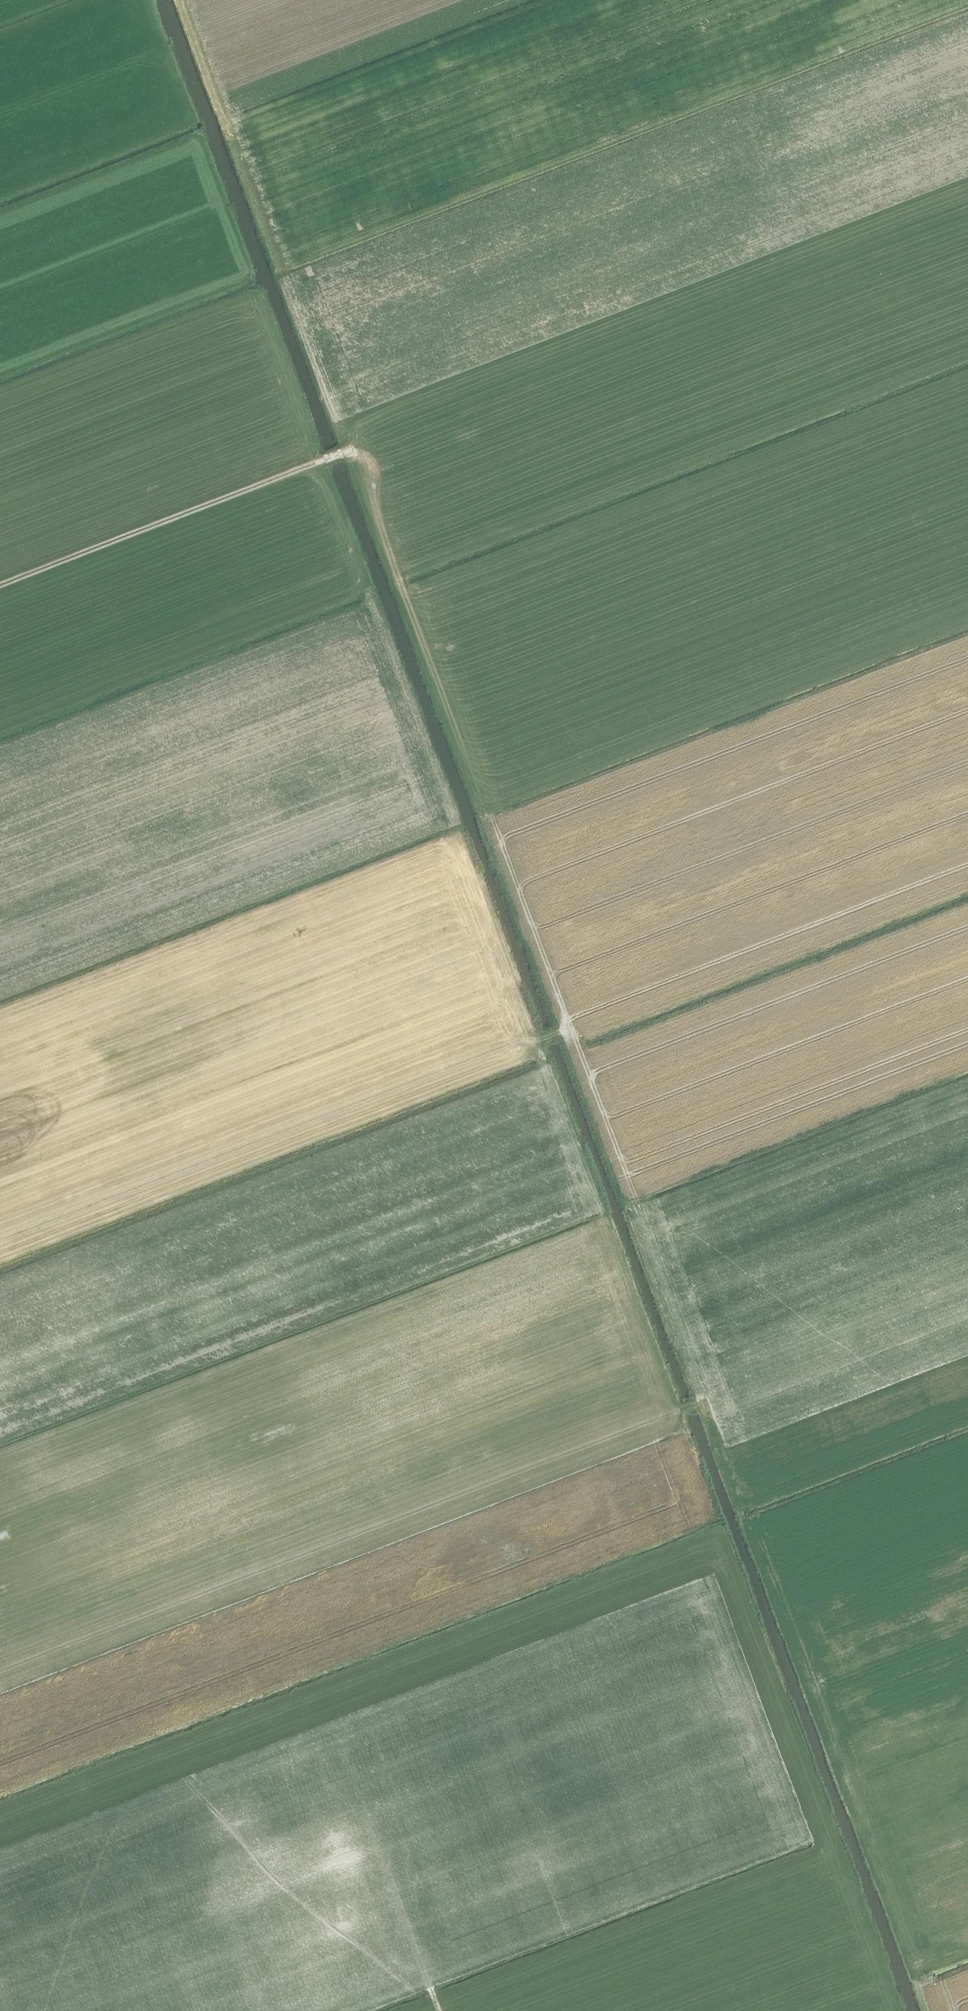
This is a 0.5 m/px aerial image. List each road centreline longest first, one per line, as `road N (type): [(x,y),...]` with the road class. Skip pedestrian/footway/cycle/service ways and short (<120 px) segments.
road 1 (track): [(0,584),(355,448)]

